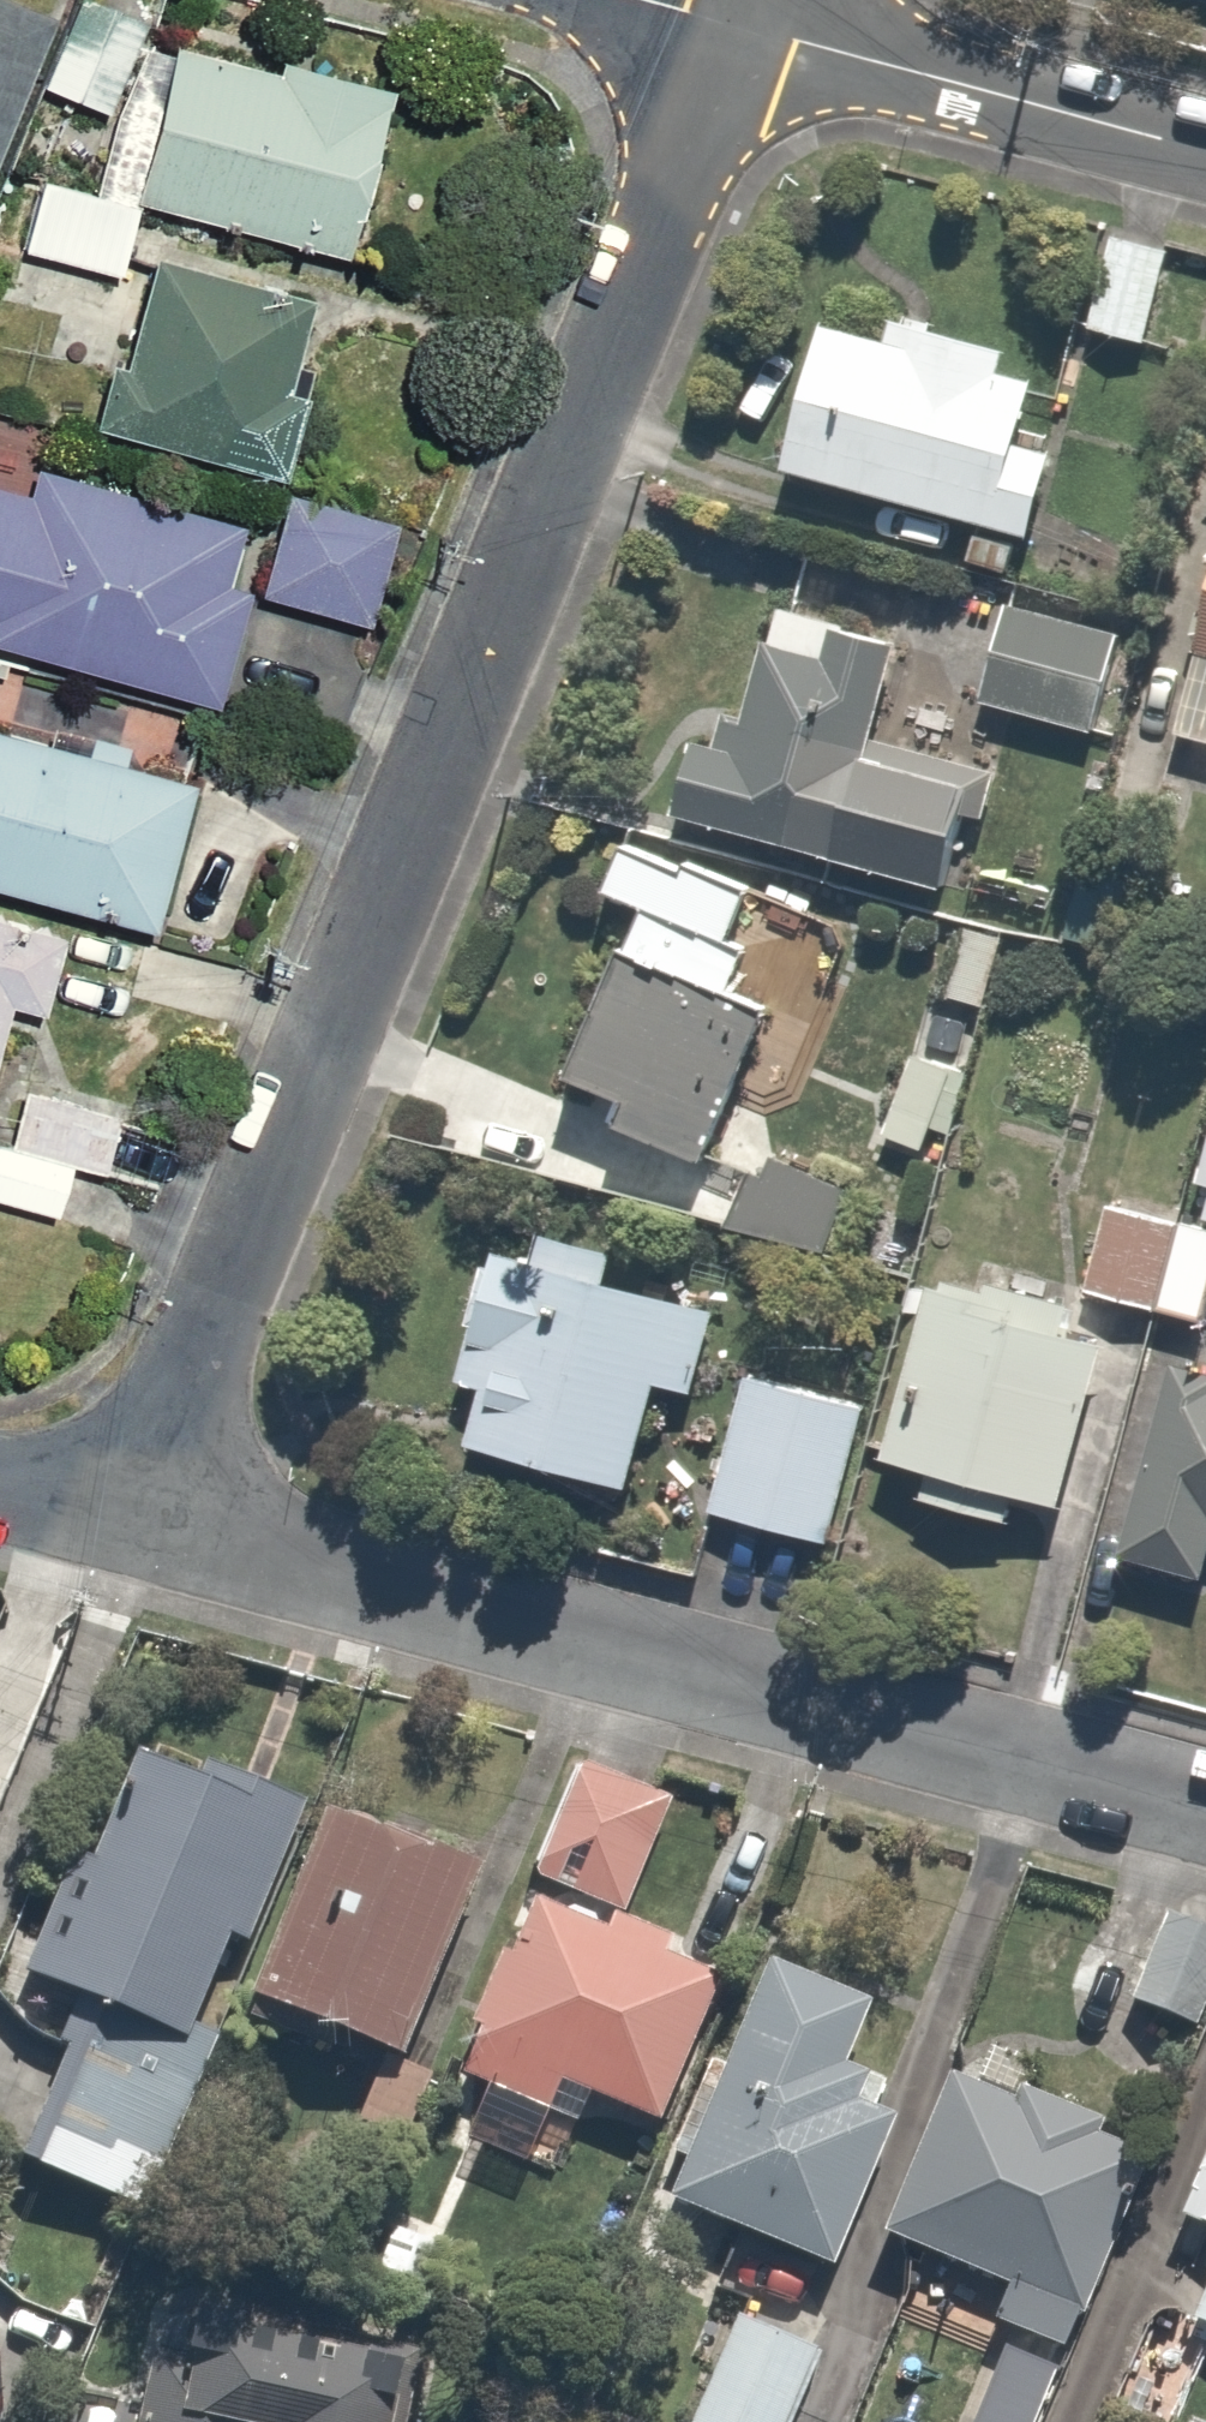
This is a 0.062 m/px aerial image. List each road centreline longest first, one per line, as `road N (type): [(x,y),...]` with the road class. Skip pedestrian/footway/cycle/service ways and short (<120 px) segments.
road 1 (residential): [(737,31),(150,1518)]
road 2 (residential): [(1205,1806),(150,1518)]
road 3 (residential): [(1205,153),(737,31)]
road 4 (residential): [(150,1518),(0,1480)]

